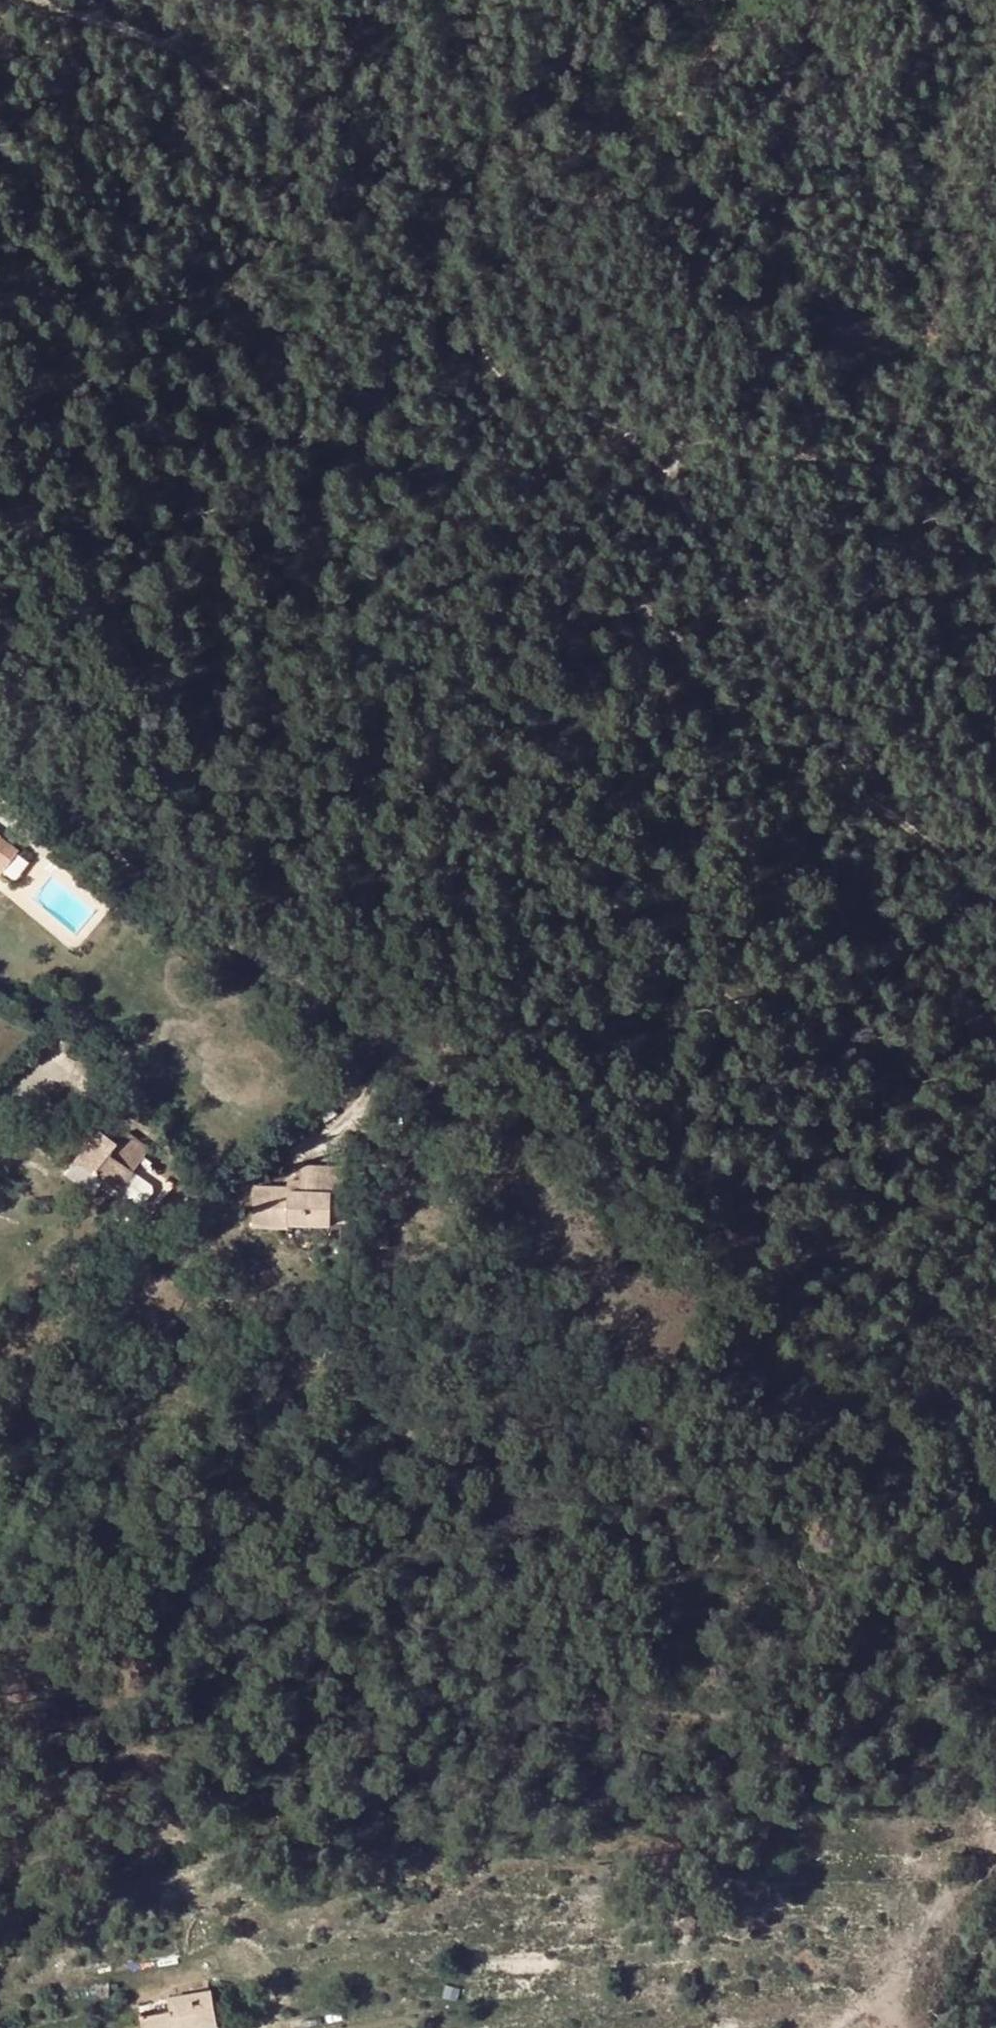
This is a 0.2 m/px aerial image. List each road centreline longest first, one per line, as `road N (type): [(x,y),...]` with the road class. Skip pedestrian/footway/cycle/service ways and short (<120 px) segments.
road 1 (track): [(995,920),(954,863),(850,777),(675,480),(622,430),(510,386),(487,362),(472,329),(383,280),(343,234),(323,128),(271,117),(225,87),(191,53),(177,0)]
road 2 (track): [(407,1050),(658,1332)]
road 3 (track): [(191,53),(41,0)]
road 4 (track): [(264,0),(310,80),(323,128)]

